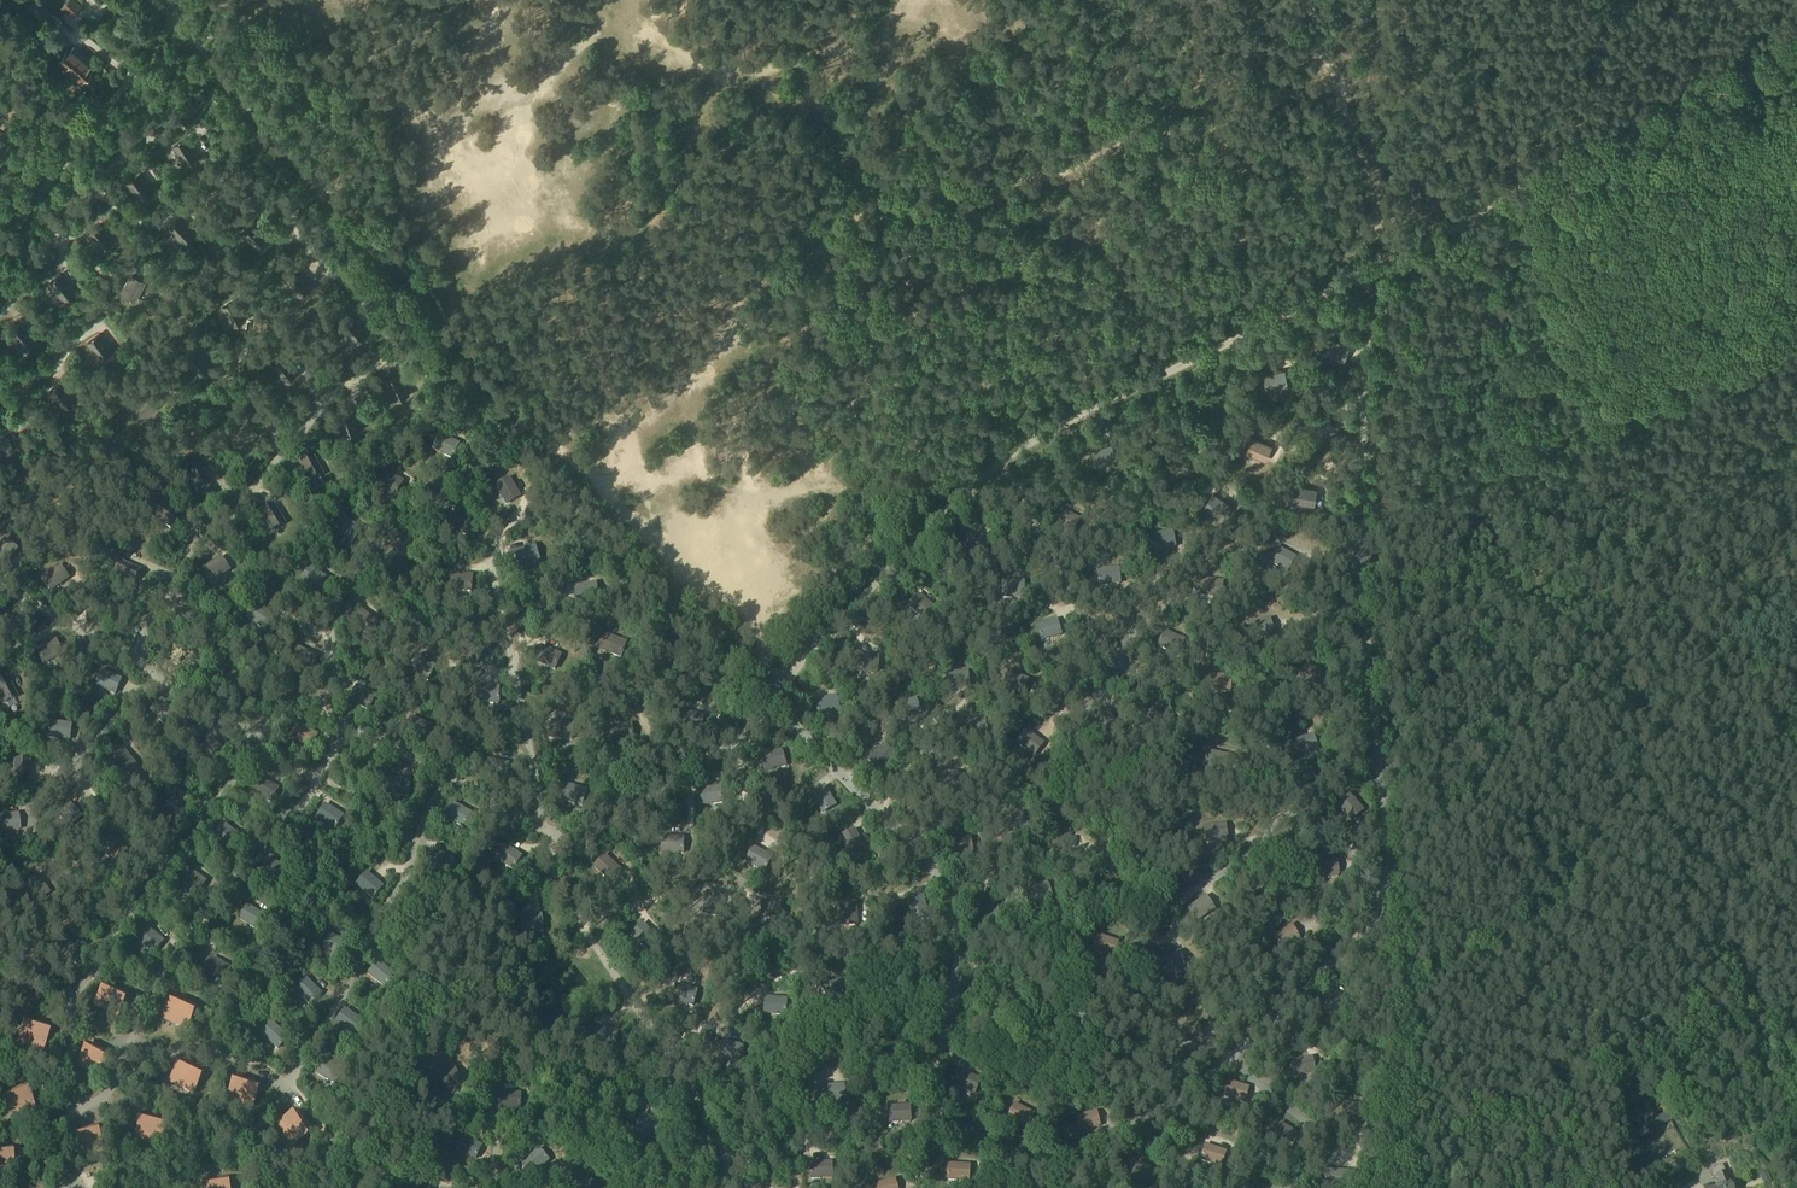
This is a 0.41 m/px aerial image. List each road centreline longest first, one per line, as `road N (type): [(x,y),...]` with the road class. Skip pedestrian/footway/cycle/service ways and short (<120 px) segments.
road 1 (track): [(1383,261),(1796,53)]
road 2 (track): [(1796,1020),(1602,1069),(1491,1132),(1387,1172)]
road 3 (track): [(1394,888),(1639,600)]
road 4 (track): [(176,23),(380,259)]
road 5 (track): [(176,23),(0,249)]
road 6 (track): [(1314,0),(1383,261)]
road 7 (track): [(1639,600),(1796,414)]

